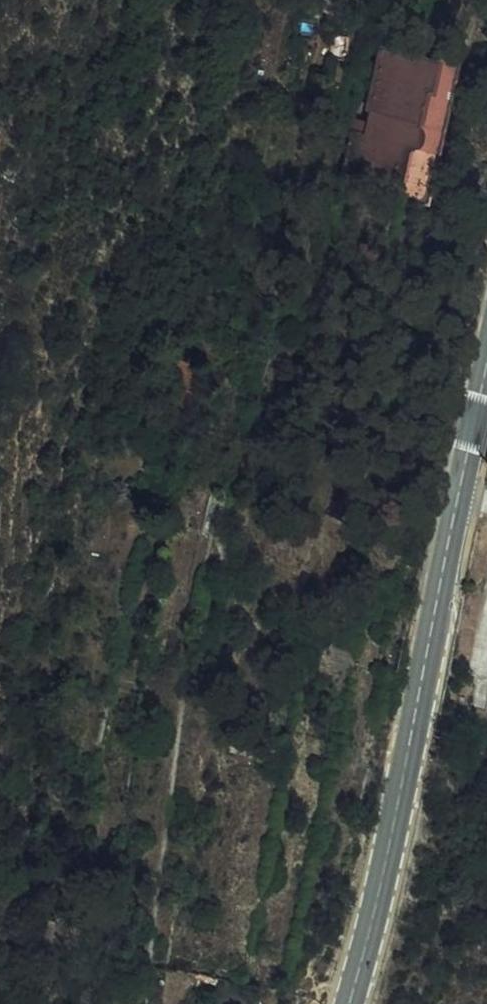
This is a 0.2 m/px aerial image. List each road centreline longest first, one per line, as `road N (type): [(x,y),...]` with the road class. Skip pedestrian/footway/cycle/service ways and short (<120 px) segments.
road 1 (secondary): [(349,1003),(379,902),(486,362)]

